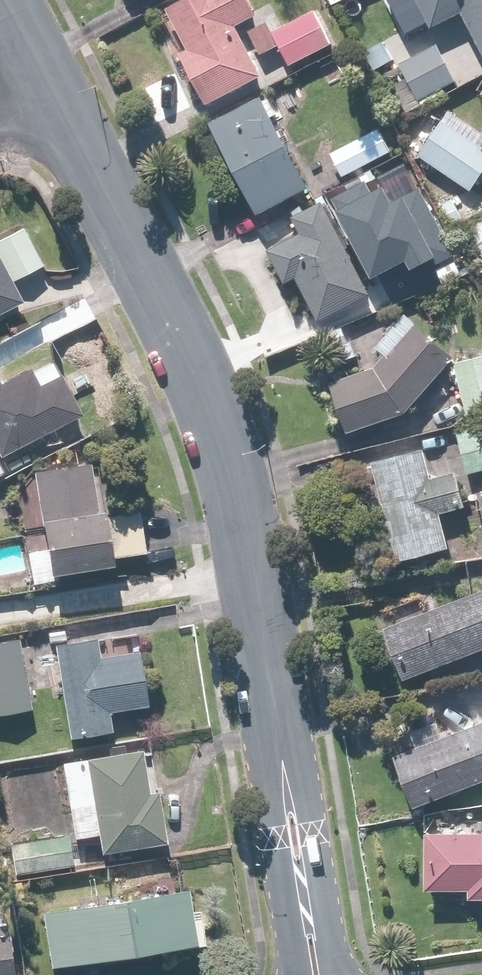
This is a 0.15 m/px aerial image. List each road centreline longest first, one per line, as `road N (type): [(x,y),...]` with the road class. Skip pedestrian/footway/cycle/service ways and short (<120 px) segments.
road 1 (residential): [(52,104),(175,323),(220,426),(243,507),(307,974)]

